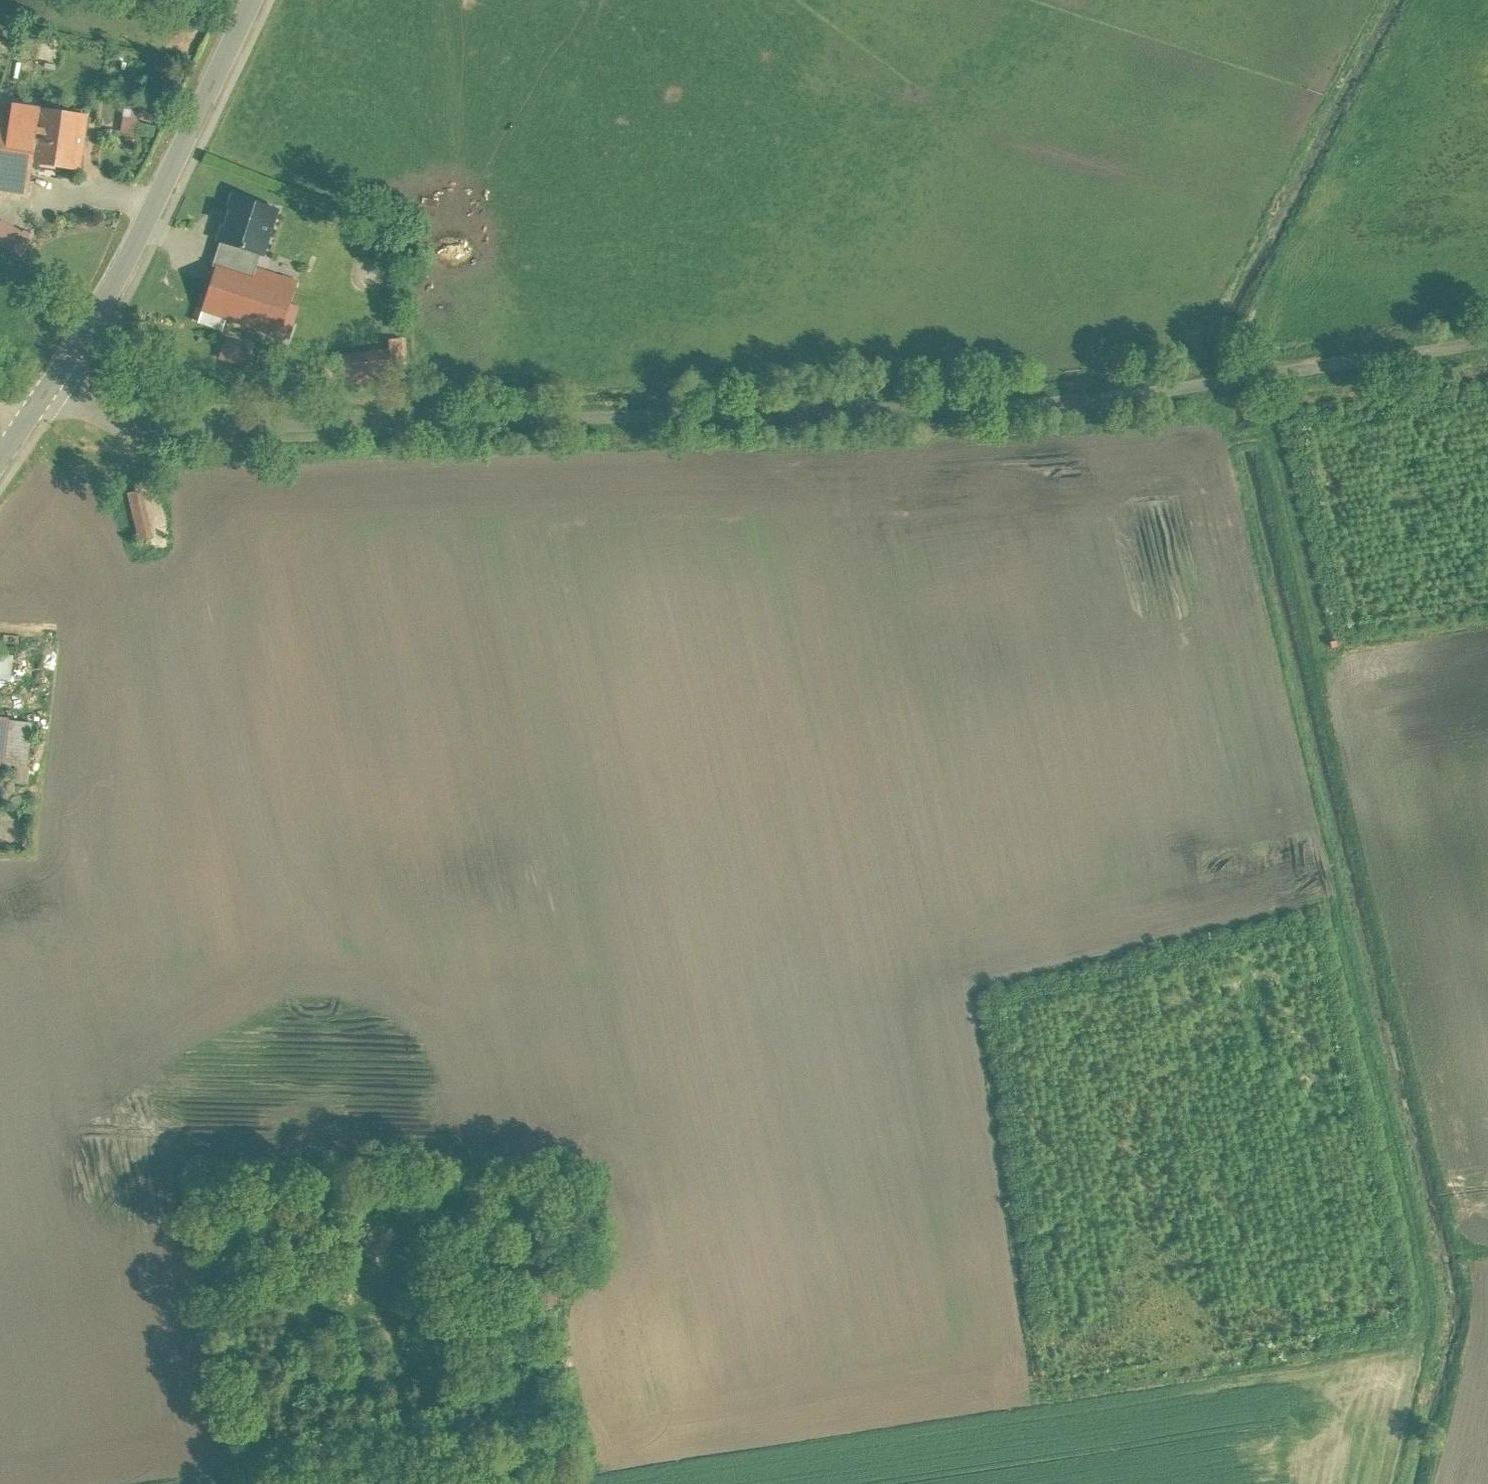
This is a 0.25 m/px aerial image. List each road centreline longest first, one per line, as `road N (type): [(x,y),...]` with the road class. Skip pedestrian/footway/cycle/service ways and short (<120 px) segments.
road 1 (unclassified): [(42,397),(112,420),(307,422),(1091,390),(1487,331)]
road 2 (tertiary): [(42,397),(143,226),(252,0)]

